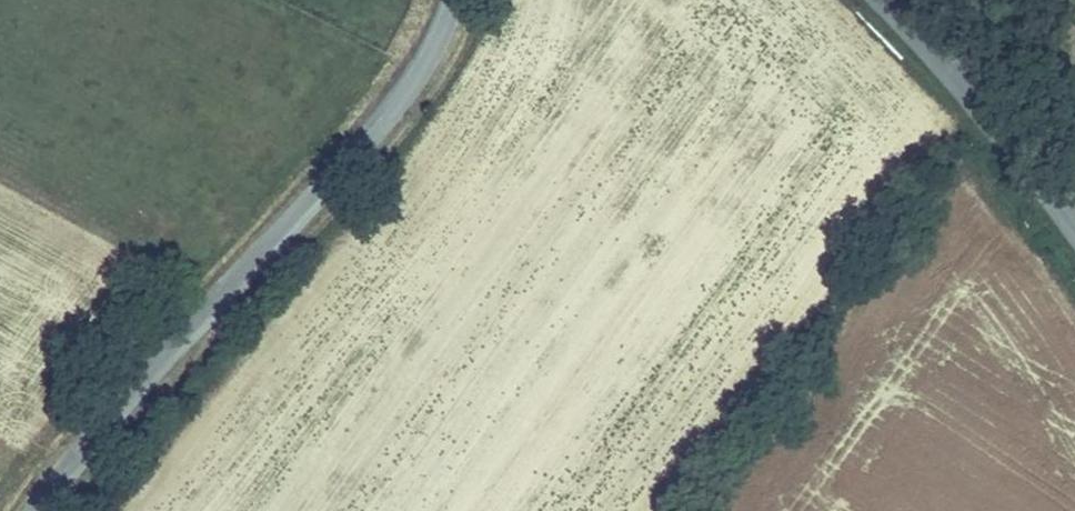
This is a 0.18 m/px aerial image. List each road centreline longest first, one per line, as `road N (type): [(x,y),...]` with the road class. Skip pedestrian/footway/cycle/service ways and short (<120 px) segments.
road 1 (tertiary): [(460,0),(413,85),(169,354),(42,510)]
road 2 (tertiary): [(1074,240),(866,0)]

